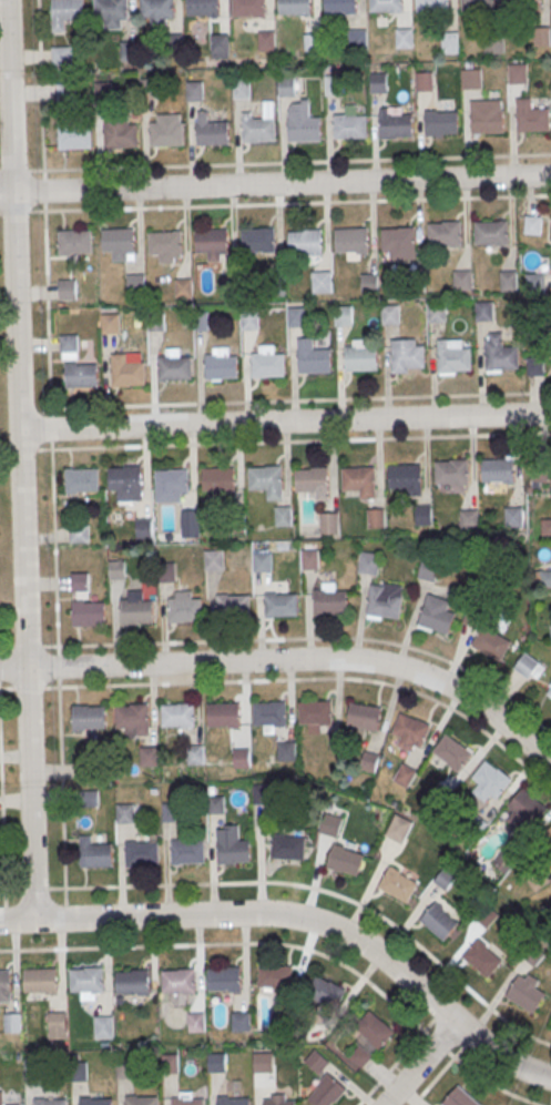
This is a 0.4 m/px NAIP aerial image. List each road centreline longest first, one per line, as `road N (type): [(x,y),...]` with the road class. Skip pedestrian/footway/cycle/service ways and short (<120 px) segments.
road 1 (residential): [(33,921),(7,0)]
road 2 (residential): [(550,1079),(482,1044),(365,944),(302,916),(0,922)]
road 3 (residential): [(550,762),(468,693),(359,658),(0,670)]
road 4 (residential): [(550,177),(0,192)]
road 5 (residential): [(550,414),(19,430)]

